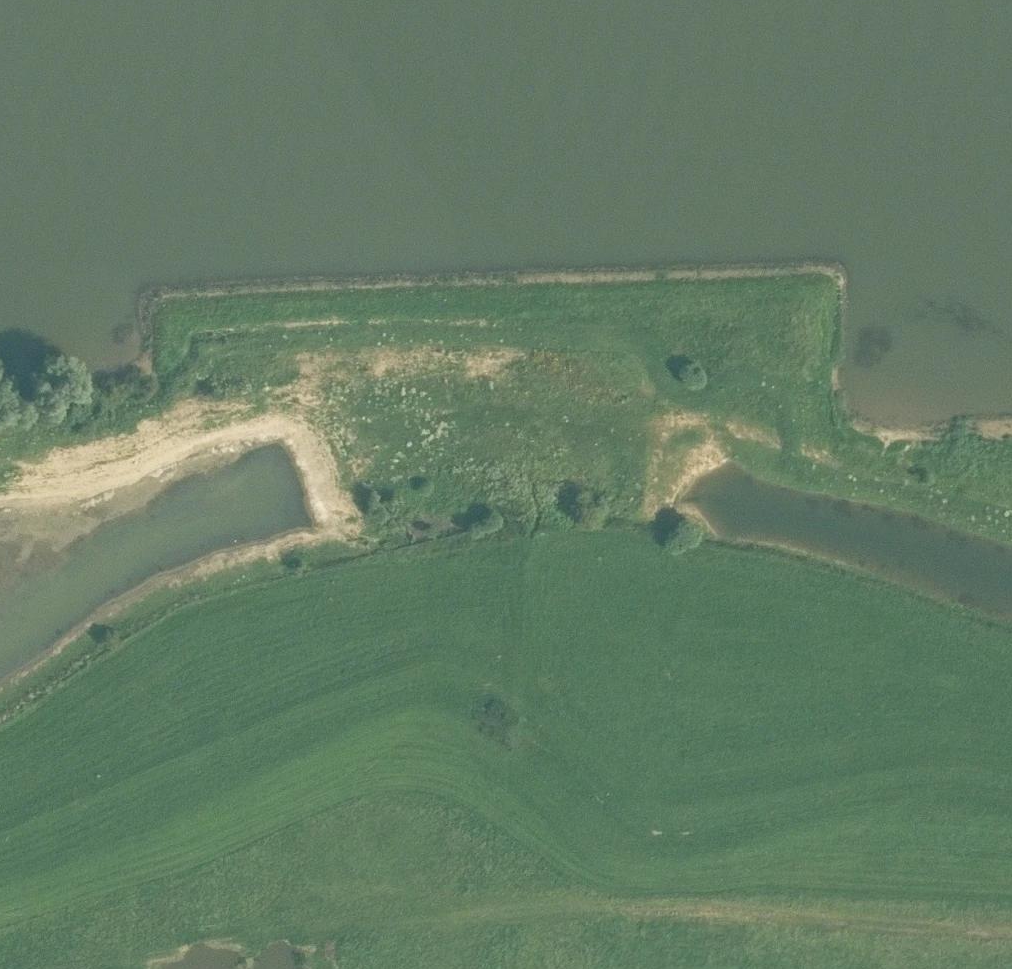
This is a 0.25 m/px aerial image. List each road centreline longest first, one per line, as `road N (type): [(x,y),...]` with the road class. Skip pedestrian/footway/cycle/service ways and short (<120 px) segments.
road 1 (track): [(433,913),(484,905),(781,912),(921,935),(932,921),(1011,933)]
road 2 (track): [(489,723),(536,751),(591,817),(631,839),(684,842),(887,801),(1011,818)]

